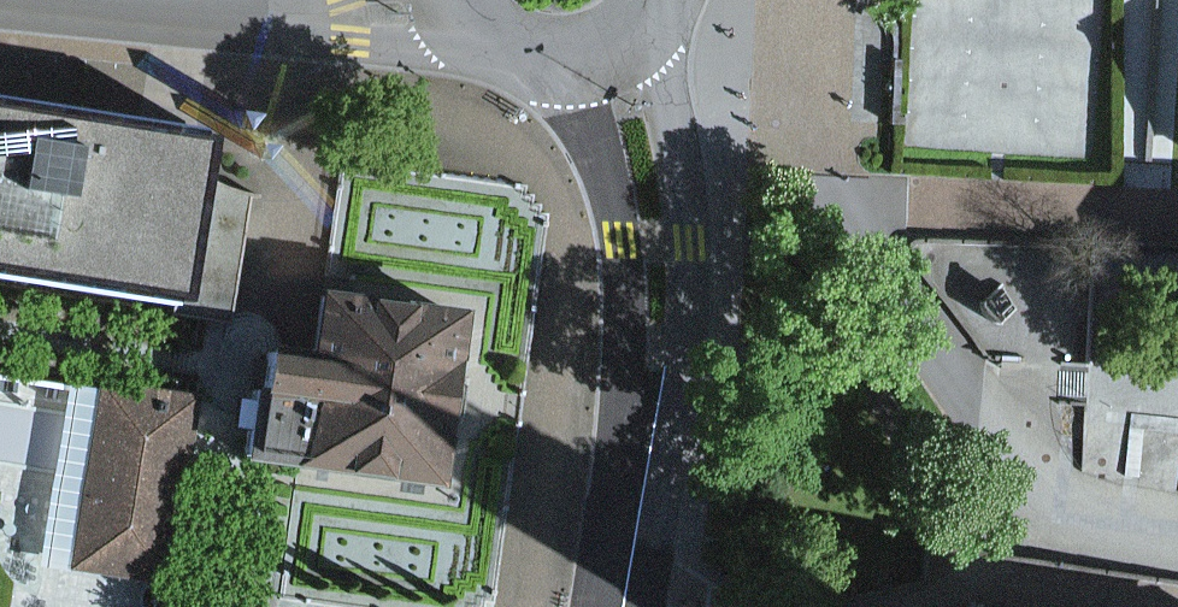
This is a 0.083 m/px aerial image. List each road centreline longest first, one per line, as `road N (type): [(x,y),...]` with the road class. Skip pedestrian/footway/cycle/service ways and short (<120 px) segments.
road 1 (residential): [(727,0),(760,19),(888,285),(1049,516),(1177,541)]
road 2 (primary): [(658,369),(674,317),(678,190),(662,70),(646,21)]
road 3 (primary): [(566,52),(658,369)]
road 4 (primary): [(658,369),(621,606)]
road 5 (residential): [(273,19),(350,36),(491,25)]
road 6 (residential): [(56,0),(273,19)]

